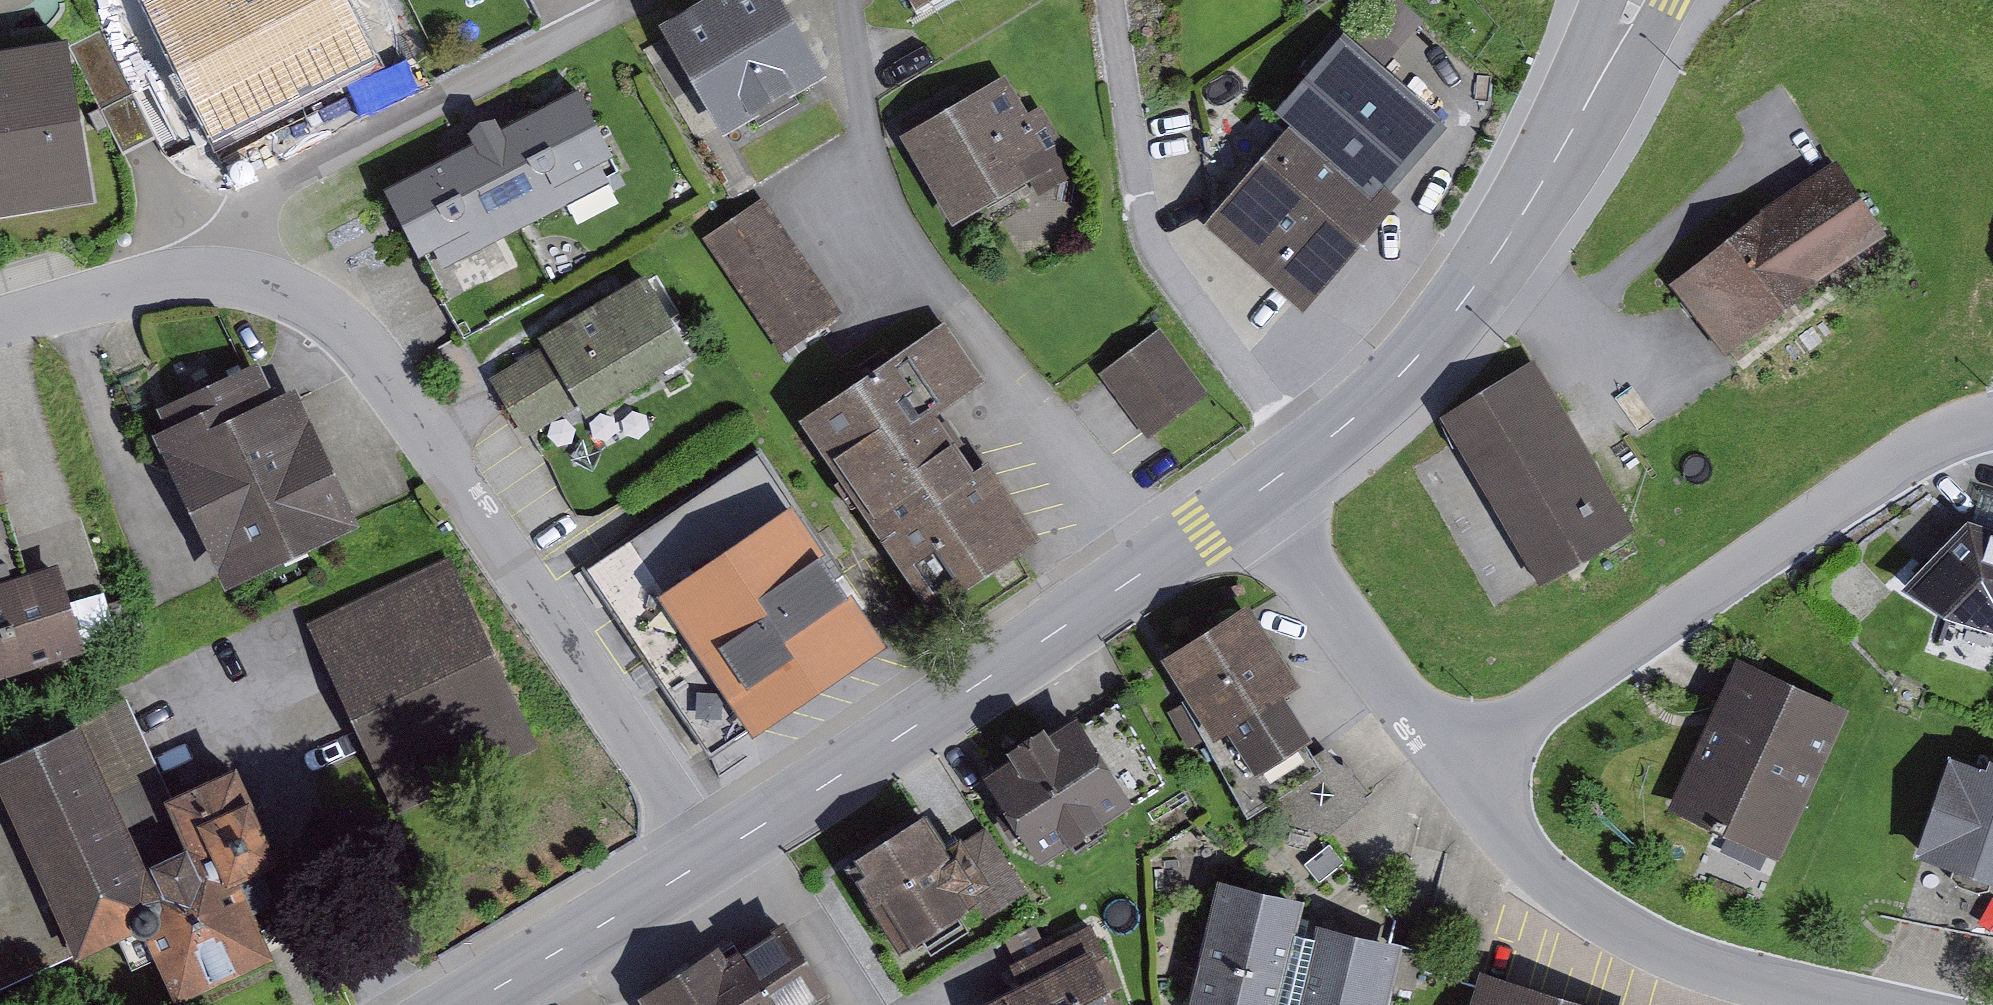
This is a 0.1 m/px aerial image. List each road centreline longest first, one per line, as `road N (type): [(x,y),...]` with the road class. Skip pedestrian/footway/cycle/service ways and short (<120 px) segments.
road 1 (residential): [(0,323),(162,277),(232,274),(295,287),(343,319),(715,854)]
road 2 (residential): [(1164,559),(895,228),(868,143),(847,0)]
road 3 (residential): [(1450,773),(1915,453),(1992,427)]
road 4 (tertiary): [(1250,497),(1311,455),(1455,320),(1543,190),(1606,63)]
road 5 (tertiary): [(715,854),(1164,559)]
road 6 (residential): [(1450,773),(1502,841),(1568,897),(1689,963),(1876,1004)]
road 7 (residential): [(1250,497),(1450,773)]
road 8 (tertiary): [(463,1004),(715,854)]

